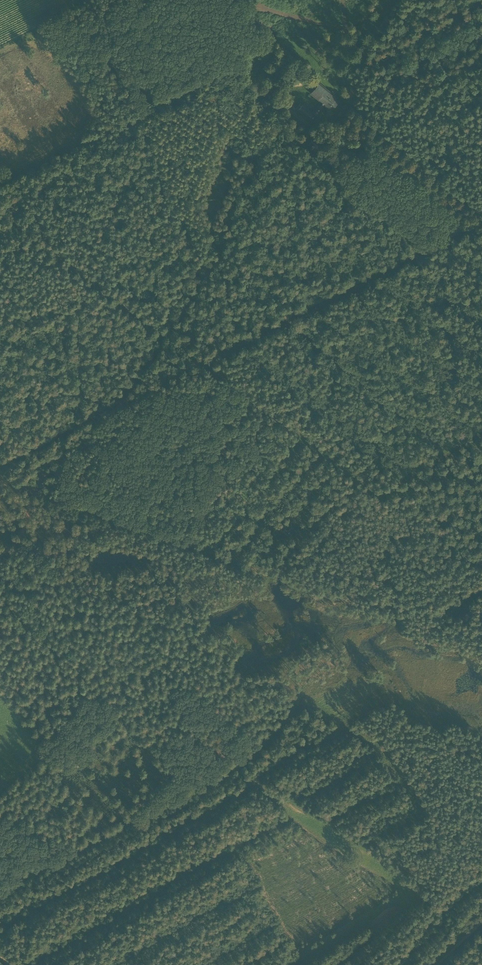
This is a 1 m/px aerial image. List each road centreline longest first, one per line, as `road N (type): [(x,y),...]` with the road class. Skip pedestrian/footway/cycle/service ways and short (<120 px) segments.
road 1 (track): [(0,883),(230,763),(395,880),(421,870),(481,942)]
road 2 (track): [(481,564),(417,603),(333,600),(0,482)]
road 3 (track): [(472,221),(120,401)]
road 4 (track): [(197,361),(481,563)]
road 5 (track): [(120,401),(217,263),(236,197),(289,110)]
road 6 (track): [(0,599),(230,763)]
road 7 (track): [(481,1),(320,78),(289,110)]
road 8 (track): [(0,558),(15,548),(34,493),(120,401)]
road 9 (track): [(81,141),(226,85)]
road 10 (track): [(120,401),(0,465)]
road 11 (track): [(481,429),(379,497)]

